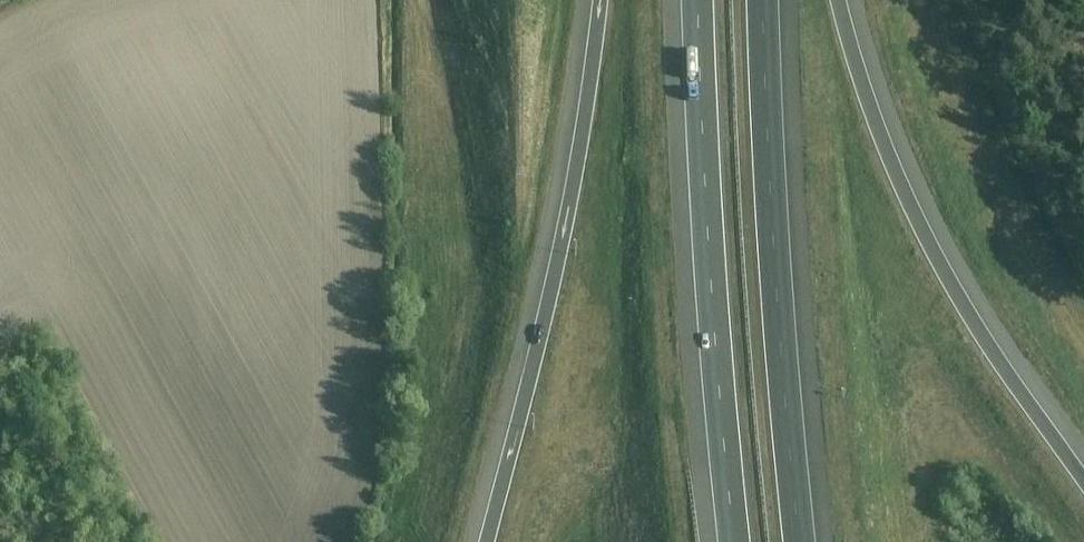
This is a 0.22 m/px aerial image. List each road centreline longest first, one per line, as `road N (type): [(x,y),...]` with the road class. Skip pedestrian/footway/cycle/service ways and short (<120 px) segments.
road 1 (motorway): [(597,0),(562,247),(487,541)]
road 2 (motorway): [(1083,479),(976,331),(923,241),(880,143),(836,0)]
road 3 (motorway): [(796,541),(780,381),(762,0)]
road 4 (motorway): [(699,0),(735,541)]

